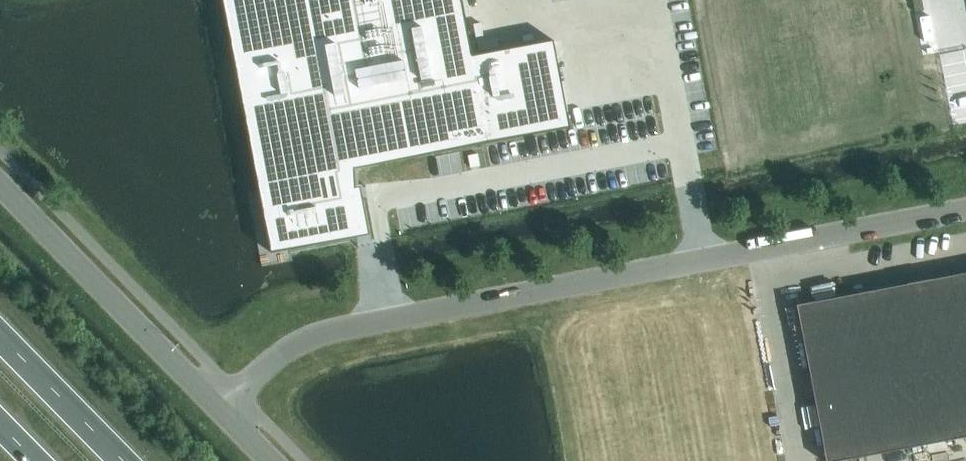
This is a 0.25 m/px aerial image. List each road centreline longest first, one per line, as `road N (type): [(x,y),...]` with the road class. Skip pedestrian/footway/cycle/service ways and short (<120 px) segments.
road 1 (unclassified): [(965,210),(341,329),(293,345),(210,418)]
road 2 (tertiary): [(210,418),(0,198)]
road 3 (trunk): [(123,460),(0,335)]

